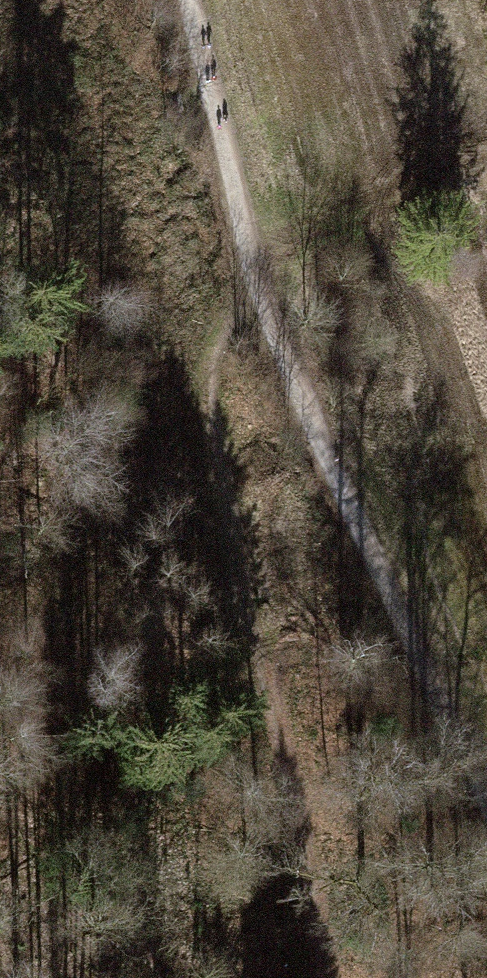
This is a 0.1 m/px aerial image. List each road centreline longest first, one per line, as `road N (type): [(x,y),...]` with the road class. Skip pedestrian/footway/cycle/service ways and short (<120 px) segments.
road 1 (track): [(333,977),(233,568),(205,360),(247,267)]
road 2 (track): [(247,267),(486,807)]
road 3 (track): [(187,0),(247,267)]

